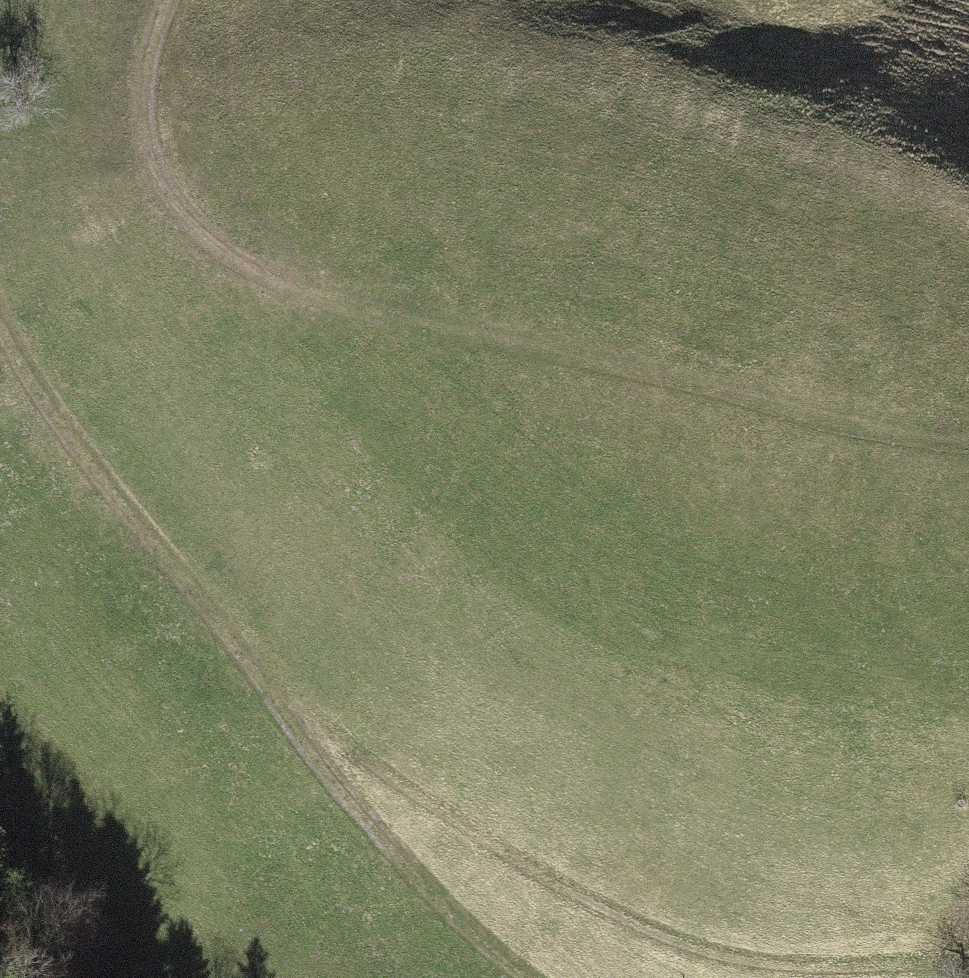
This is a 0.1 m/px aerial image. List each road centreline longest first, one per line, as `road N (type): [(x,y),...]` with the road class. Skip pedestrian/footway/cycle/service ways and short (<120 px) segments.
road 1 (track): [(166,0),(150,34),(148,129),(176,207),(285,288),(562,383),(838,448),(968,448)]
road 2 (track): [(563,977),(473,906),(254,696),(0,329)]
road 3 (track): [(968,949),(725,956),(583,887),(254,696)]
road 4 (track): [(968,684),(562,383)]

